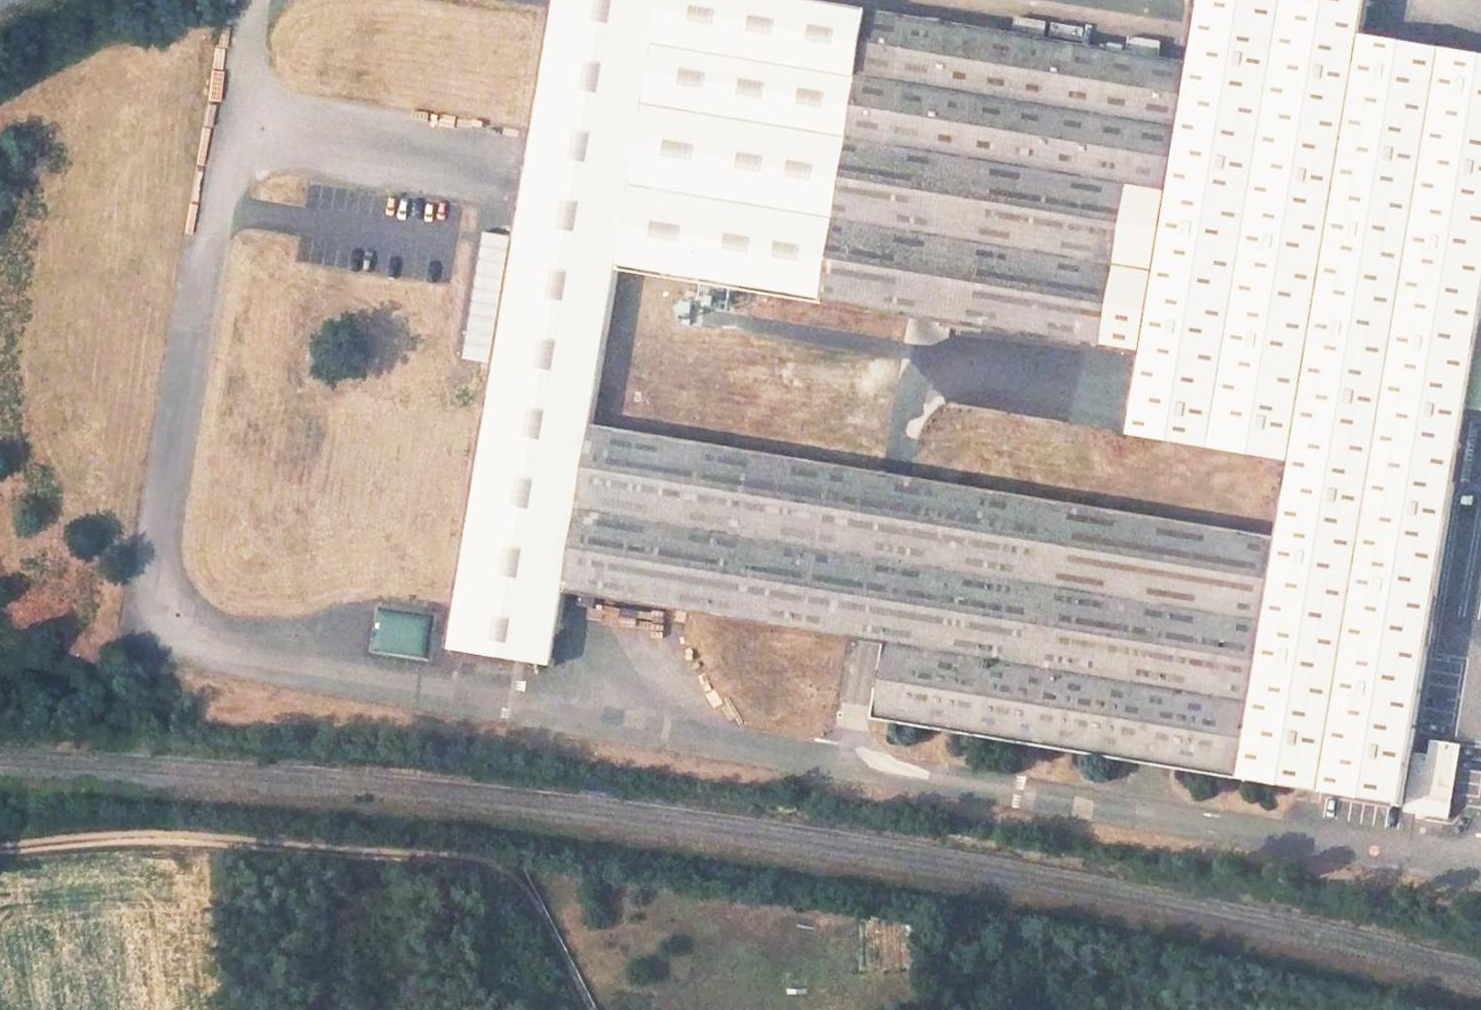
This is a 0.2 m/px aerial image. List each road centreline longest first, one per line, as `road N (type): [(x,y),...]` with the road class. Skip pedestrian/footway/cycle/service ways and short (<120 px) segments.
road 1 (track): [(587,1009),(530,898),(508,876),(469,861),(142,839),(0,849)]

